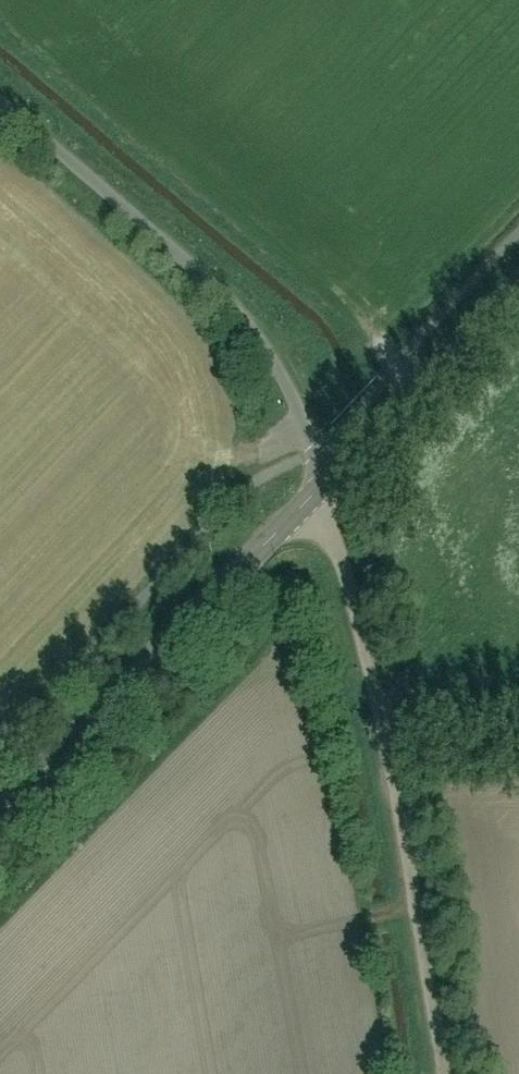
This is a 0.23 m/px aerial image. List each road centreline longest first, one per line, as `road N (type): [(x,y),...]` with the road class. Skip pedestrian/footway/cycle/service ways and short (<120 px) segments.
road 1 (residential): [(438,1073),(353,595),(323,492)]
road 2 (residential): [(323,492),(291,398),(215,288),(0,105)]
road 3 (tertiary): [(323,492),(0,823)]
road 4 (tertiary): [(518,292),(323,492)]

